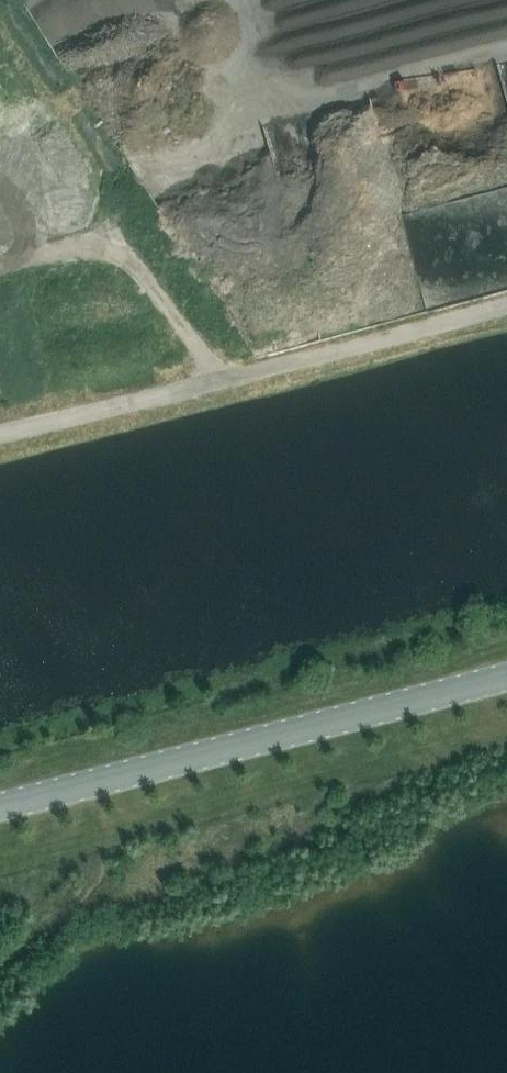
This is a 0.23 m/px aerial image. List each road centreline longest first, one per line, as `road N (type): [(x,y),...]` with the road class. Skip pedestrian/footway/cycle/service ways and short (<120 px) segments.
road 1 (unclassified): [(506,674),(0,804)]
road 2 (track): [(0,431),(506,307)]

